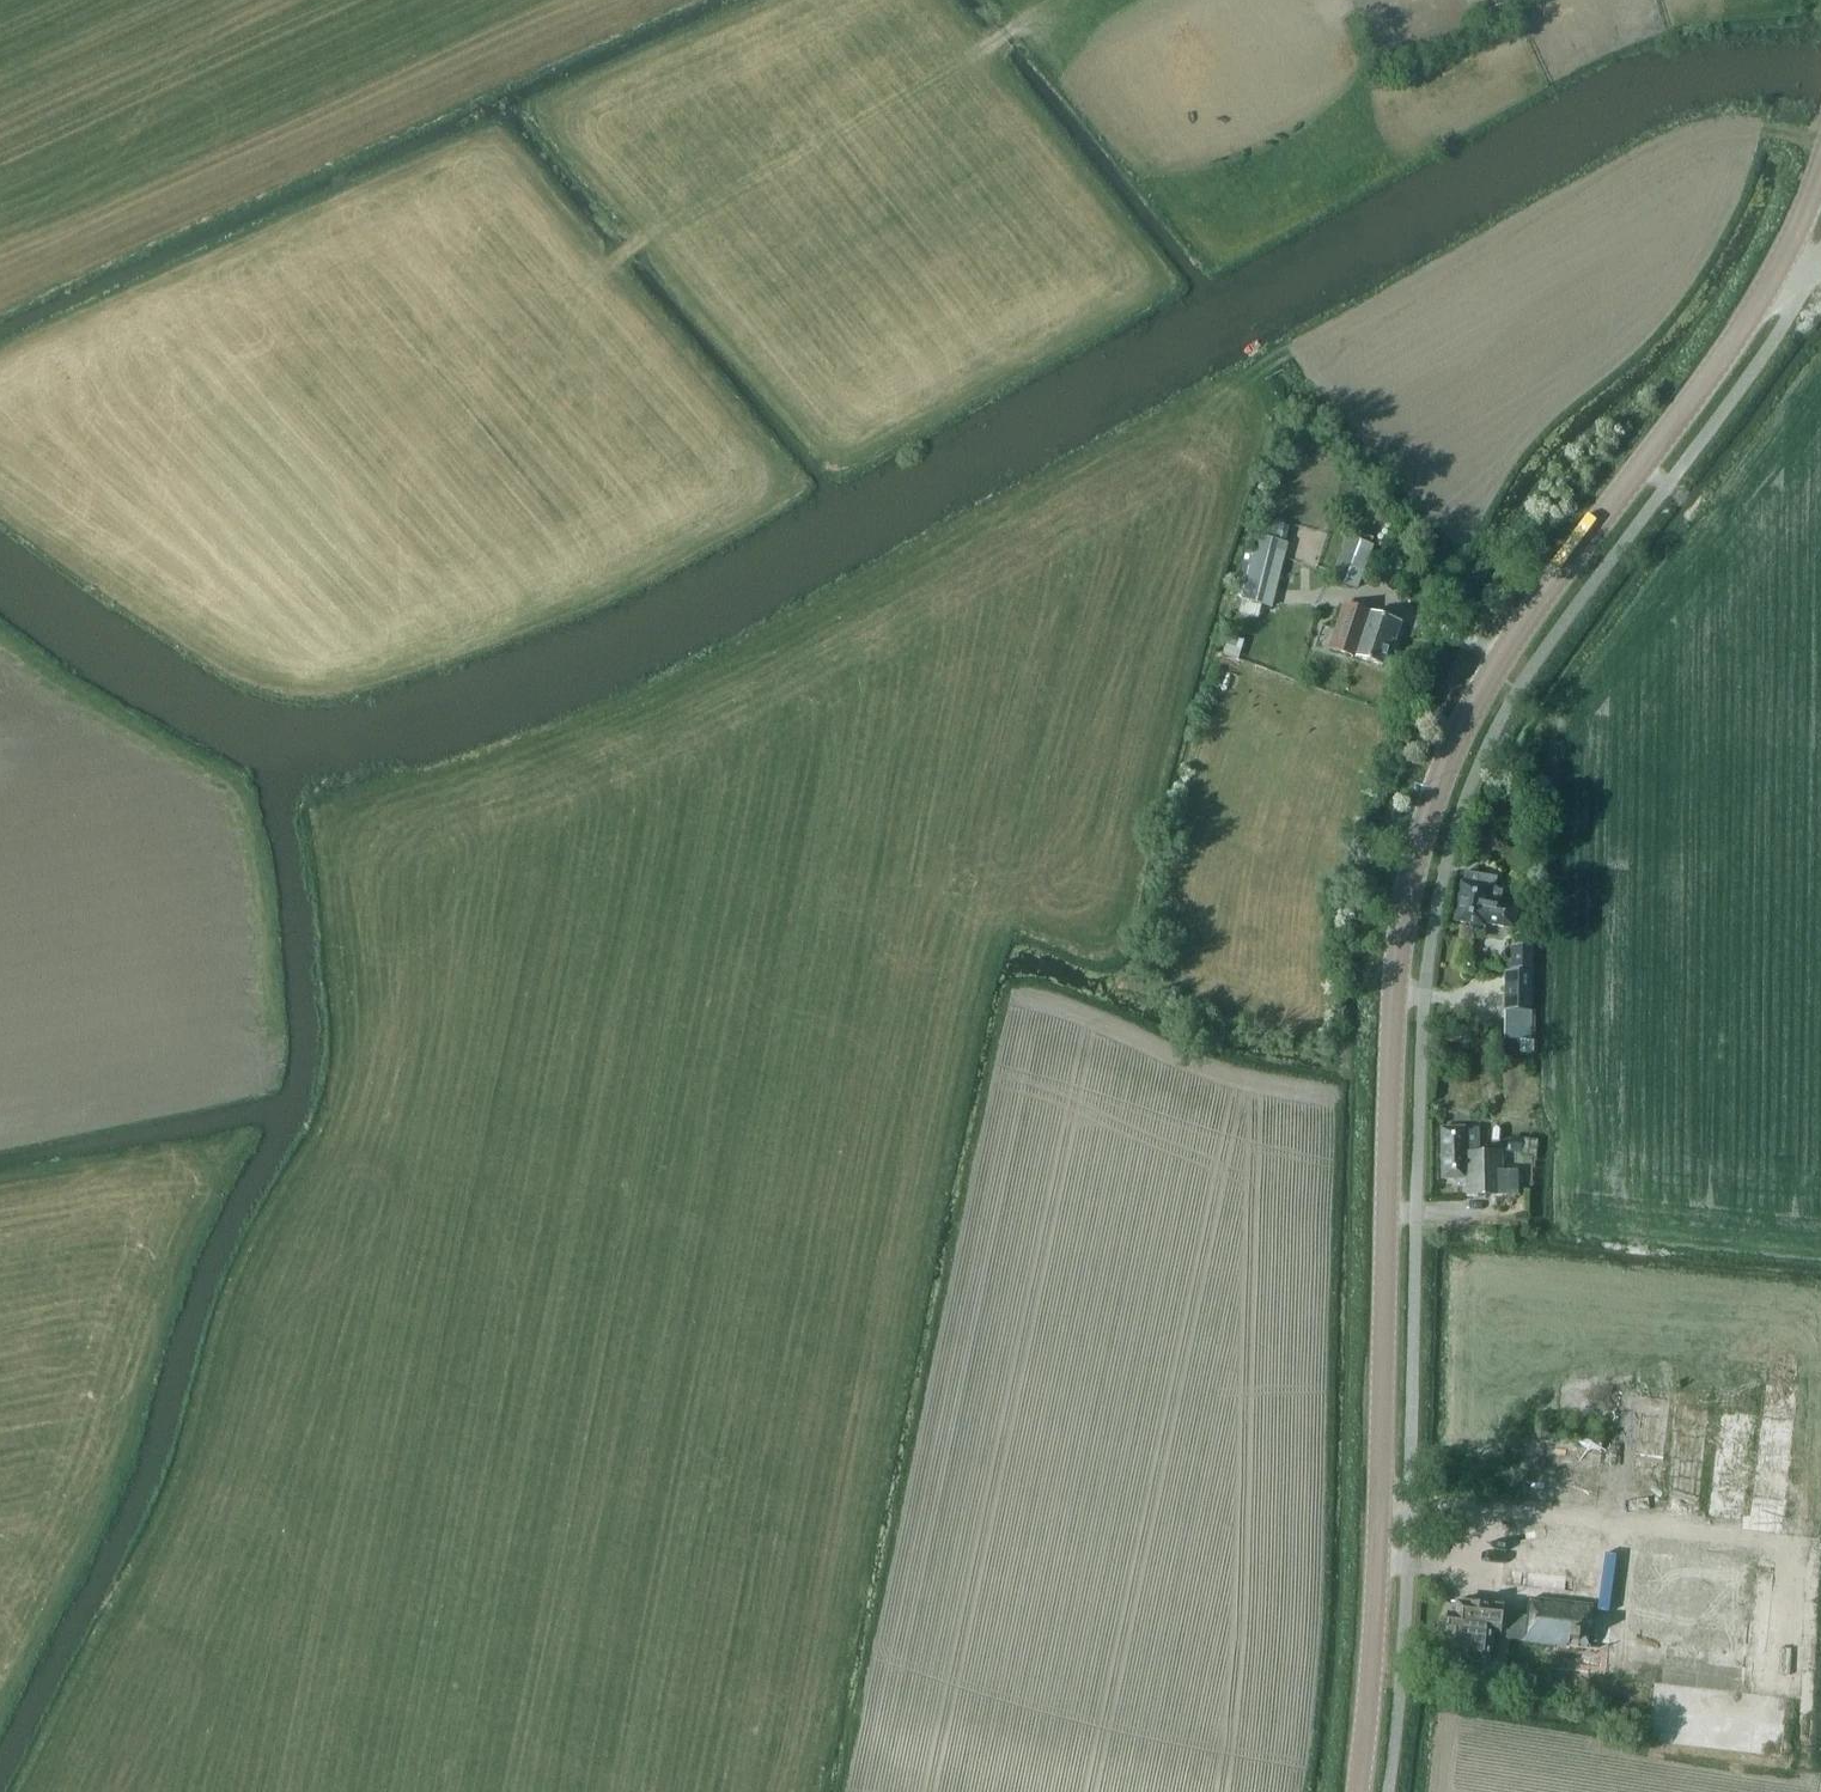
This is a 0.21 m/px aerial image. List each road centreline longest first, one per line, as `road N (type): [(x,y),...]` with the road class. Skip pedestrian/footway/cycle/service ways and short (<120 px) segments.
road 1 (secondary): [(1364,1791),(1387,1431),(1391,1038),(1425,822),(1460,730),(1510,647),(1754,307),(1820,174)]

